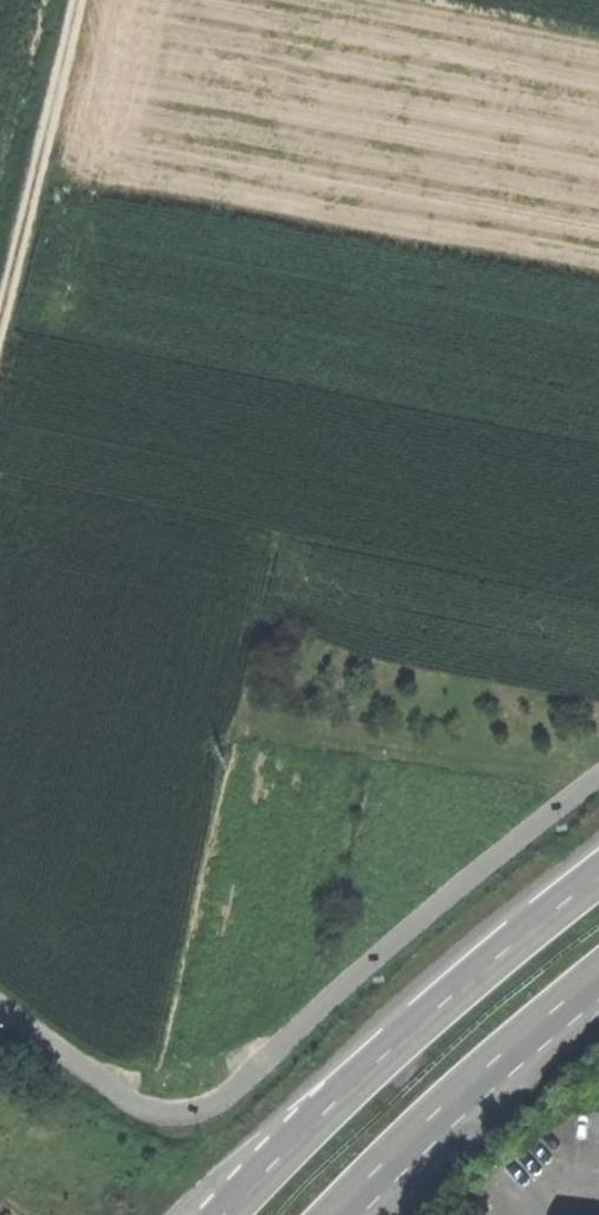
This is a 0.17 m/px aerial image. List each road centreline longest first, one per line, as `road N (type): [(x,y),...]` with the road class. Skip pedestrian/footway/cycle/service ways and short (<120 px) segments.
road 1 (track): [(598,778),(217,1104),(158,1111),(118,1093),(0,1005)]
road 2 (trunk): [(598,887),(227,1214)]
road 3 (track): [(0,353),(86,0)]
road 4 (trunk): [(336,1214),(598,980)]

